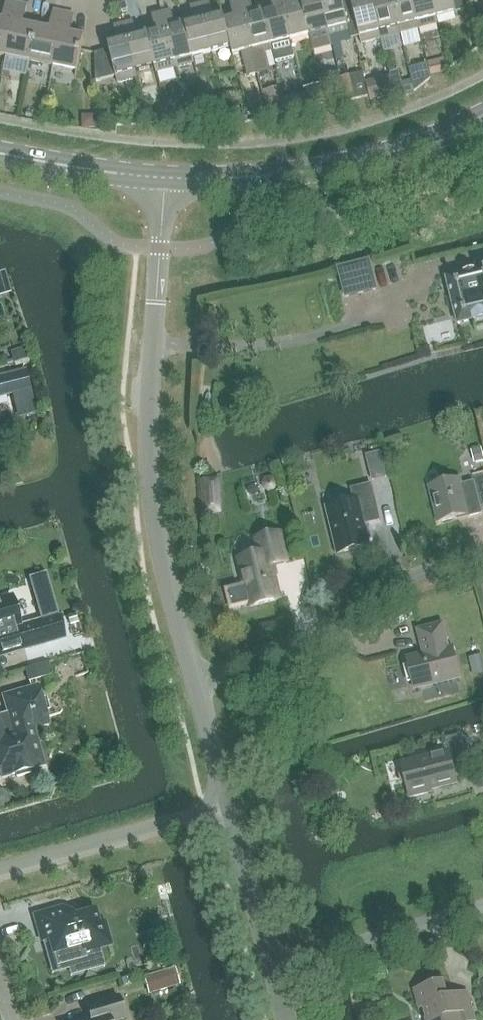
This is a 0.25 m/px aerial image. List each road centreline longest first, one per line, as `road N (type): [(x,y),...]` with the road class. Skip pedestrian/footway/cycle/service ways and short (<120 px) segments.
road 1 (residential): [(193,680),(151,505),(165,179)]
road 2 (tertiary): [(482,118),(424,144),(328,170),(165,179)]
road 3 (residential): [(193,680),(278,657),(403,578),(482,555)]
road 4 (residential): [(0,870),(230,804)]
road 5 (residential): [(271,966),(482,905)]
road 6 (residential): [(271,966),(230,804)]
road 7 (tertiary): [(165,179),(0,154)]
road 8 (residential): [(230,804),(193,680)]

